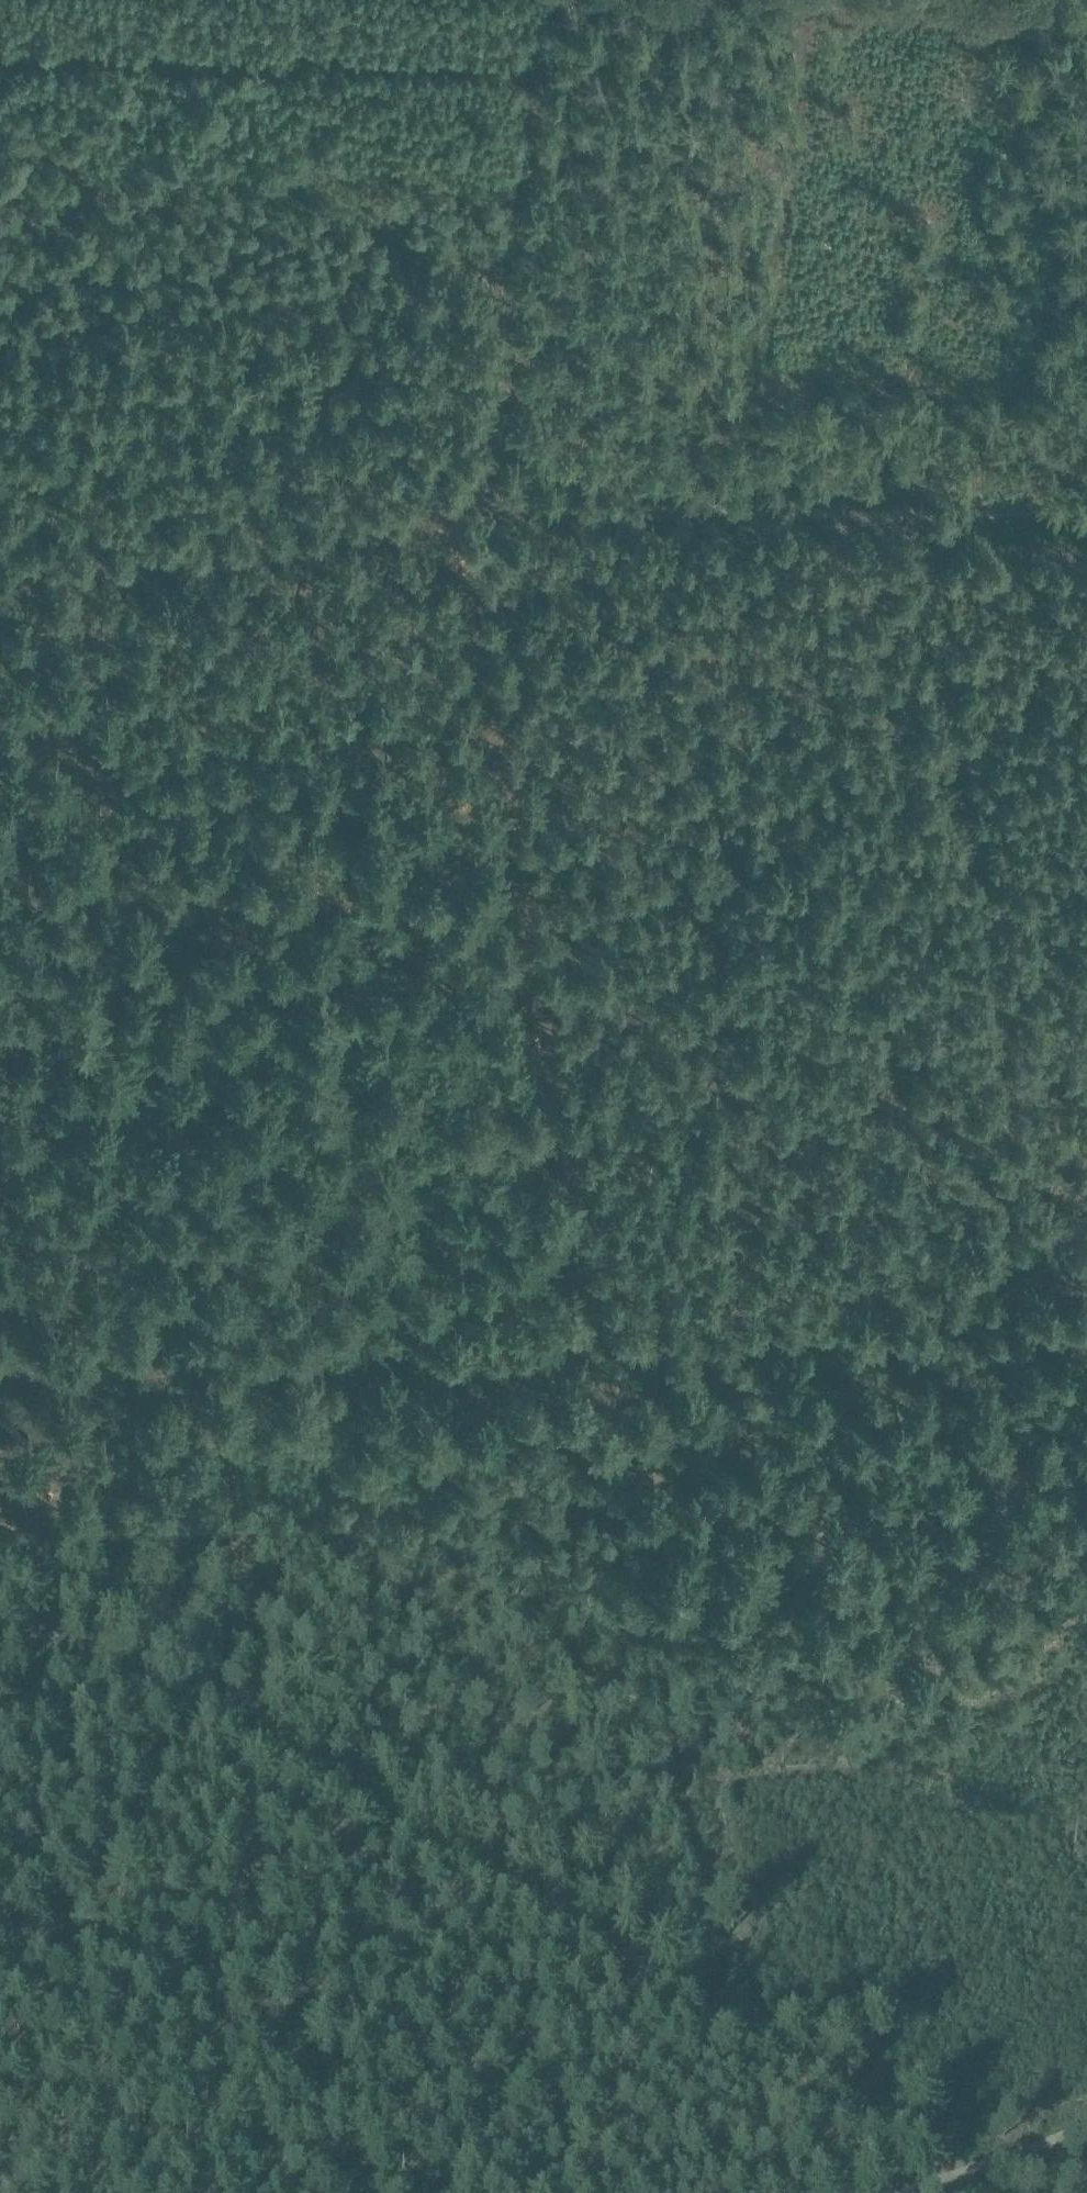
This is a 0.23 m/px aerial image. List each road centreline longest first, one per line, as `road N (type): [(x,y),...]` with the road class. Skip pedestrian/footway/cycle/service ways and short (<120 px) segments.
road 1 (track): [(0,1623),(963,2170)]
road 2 (track): [(1086,510),(592,507),(497,498),(0,573)]
road 3 (track): [(1086,1306),(702,1323),(474,1351),(0,1373)]
road 4 (track): [(481,500),(506,250),(544,14),(555,0)]
road 5 (track): [(878,0),(1086,9)]
road 6 (track): [(1086,2125),(898,2192)]

